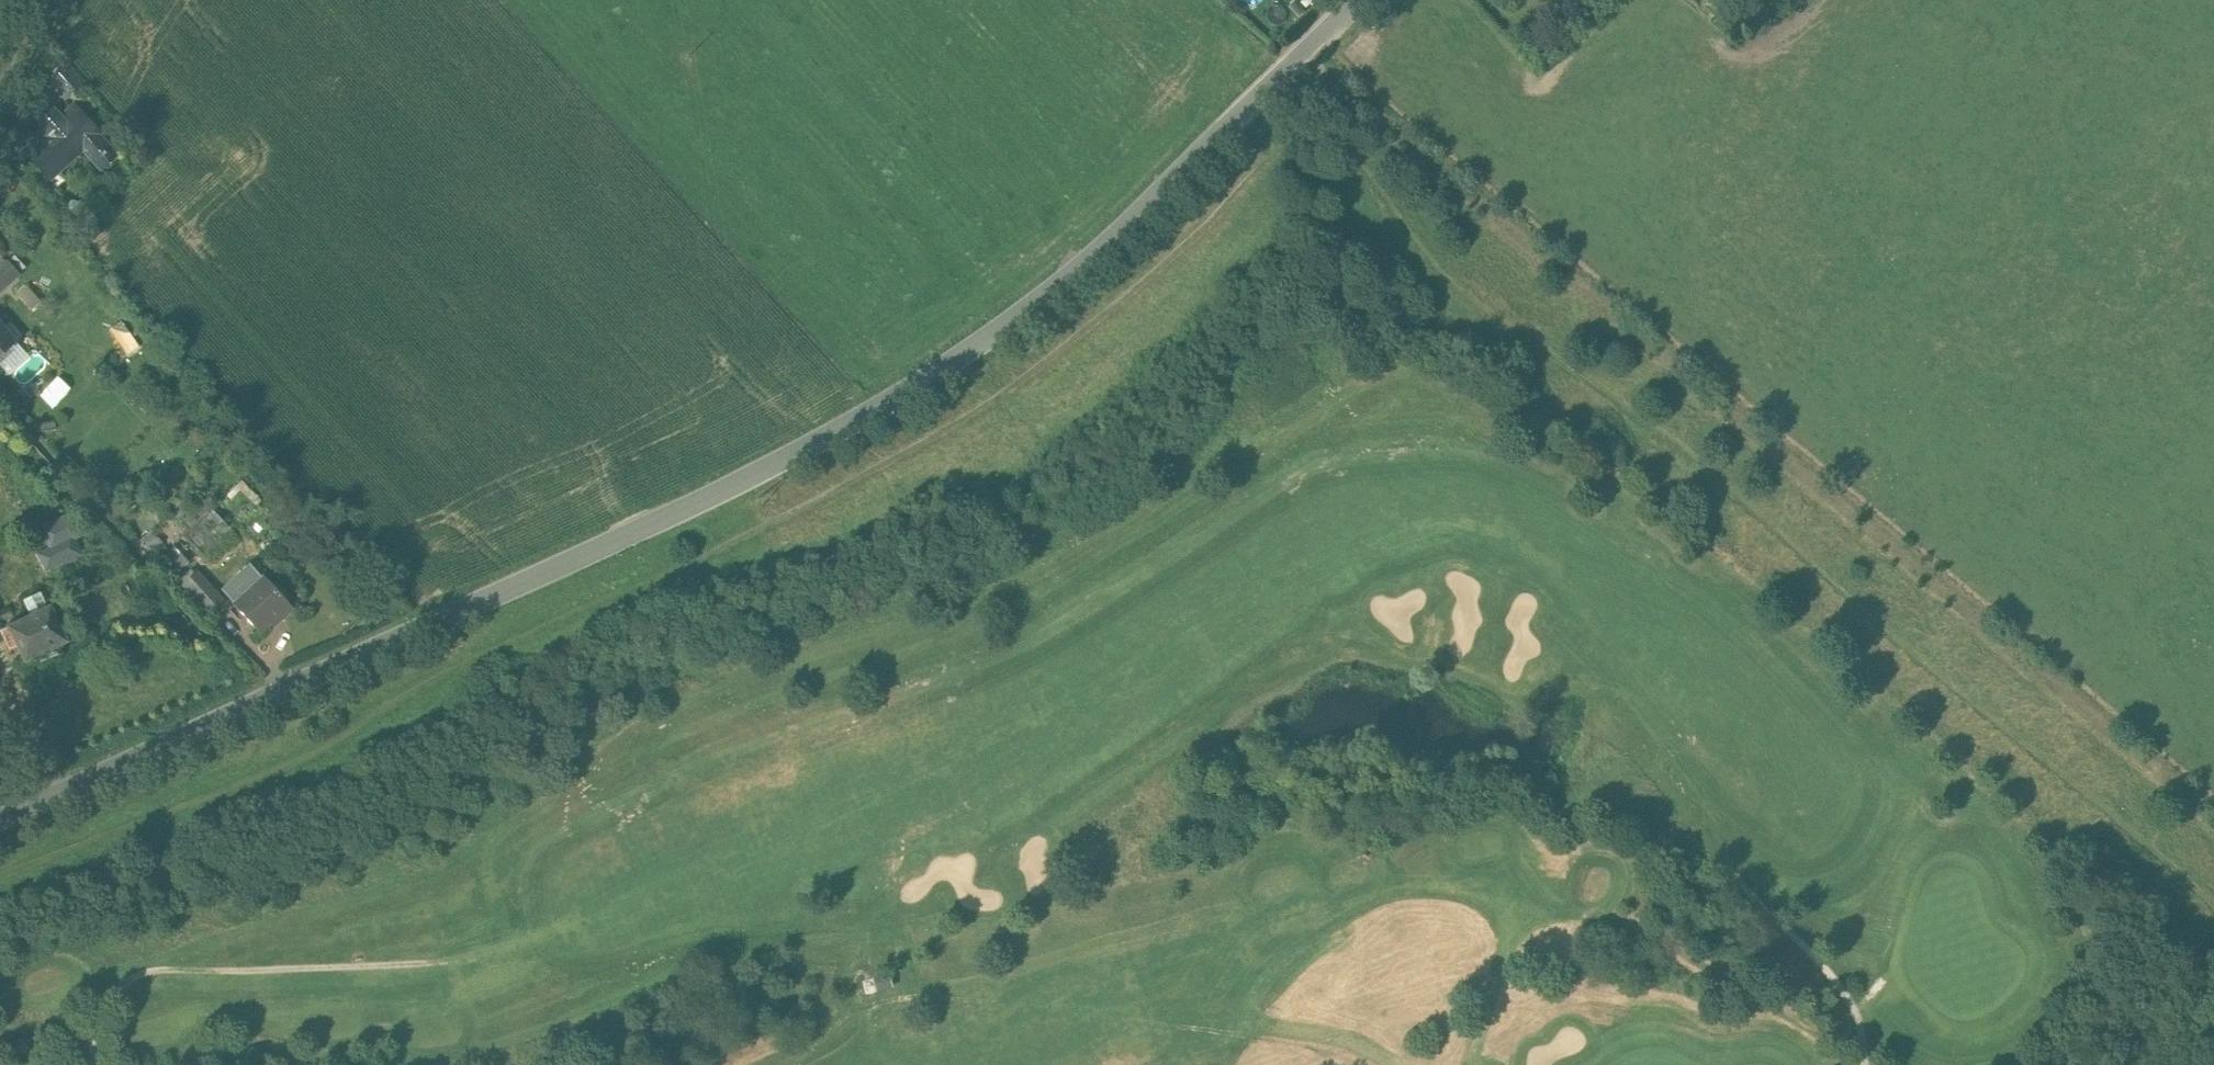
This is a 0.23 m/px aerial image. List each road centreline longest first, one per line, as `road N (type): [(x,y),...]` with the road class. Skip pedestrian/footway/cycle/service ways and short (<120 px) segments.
road 1 (tertiary): [(1357,0),(1151,204),(978,348),(806,448),(560,566),(0,815)]

